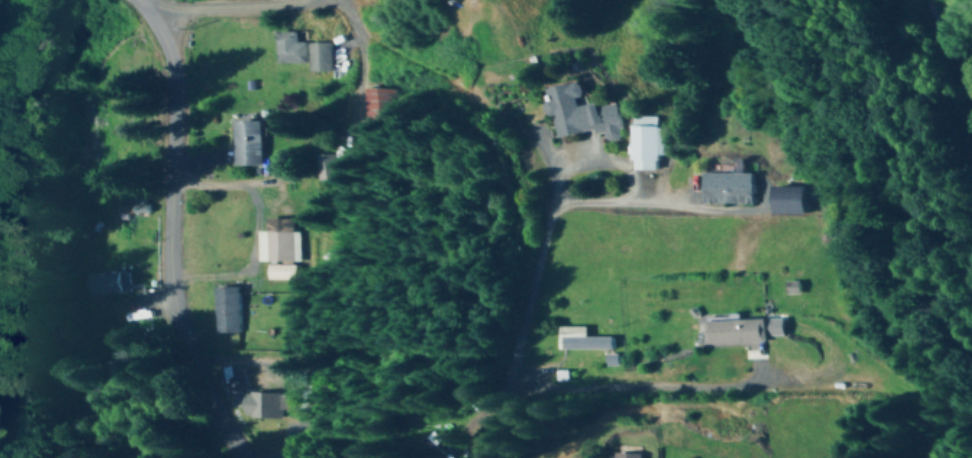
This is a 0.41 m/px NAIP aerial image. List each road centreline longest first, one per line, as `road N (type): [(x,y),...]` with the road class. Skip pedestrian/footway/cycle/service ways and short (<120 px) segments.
road 1 (tertiary): [(242,457),(200,387),(163,275),(160,12),(144,0)]
road 2 (residential): [(543,203),(479,457)]
road 3 (residential): [(543,203),(608,204),(627,192),(610,168),(571,158),(550,164),(543,203)]

